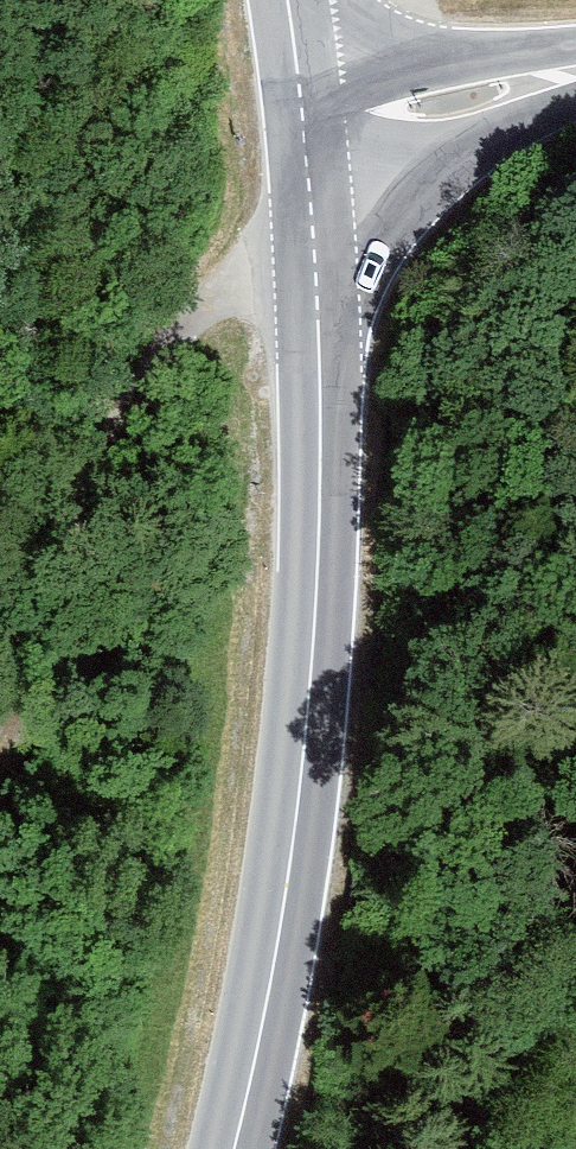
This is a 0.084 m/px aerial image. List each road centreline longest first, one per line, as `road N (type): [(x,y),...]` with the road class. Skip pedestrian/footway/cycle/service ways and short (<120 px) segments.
road 1 (secondary): [(234,1148),(272,981),(311,661),(320,381),(302,114)]
road 2 (track): [(0,788),(102,512),(216,298),(313,231)]
road 3 (tertiary): [(302,114),(575,61)]

